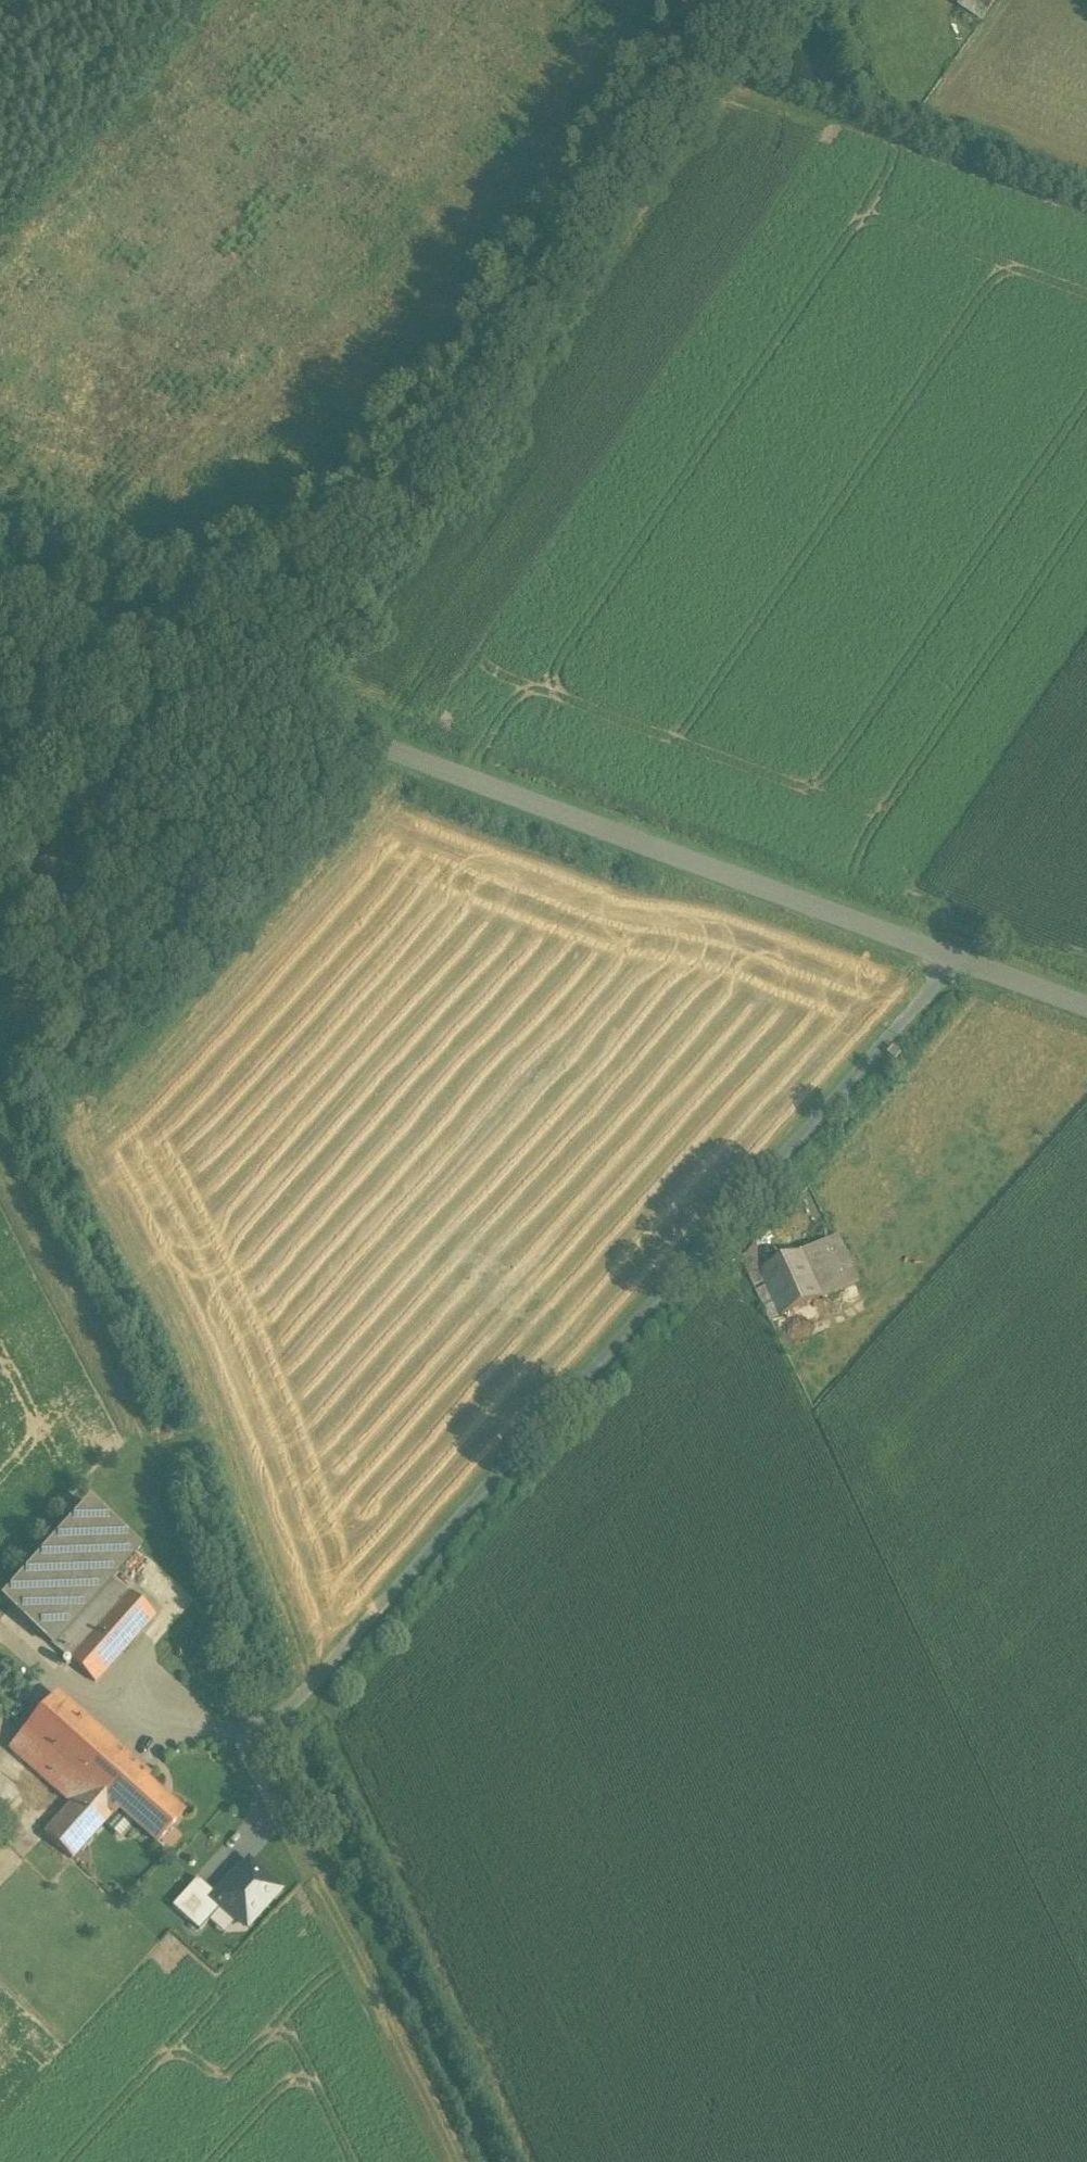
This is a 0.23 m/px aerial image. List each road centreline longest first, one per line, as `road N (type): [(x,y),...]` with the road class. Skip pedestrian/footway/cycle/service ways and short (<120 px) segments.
road 1 (unclassified): [(1086,996),(0,582)]

